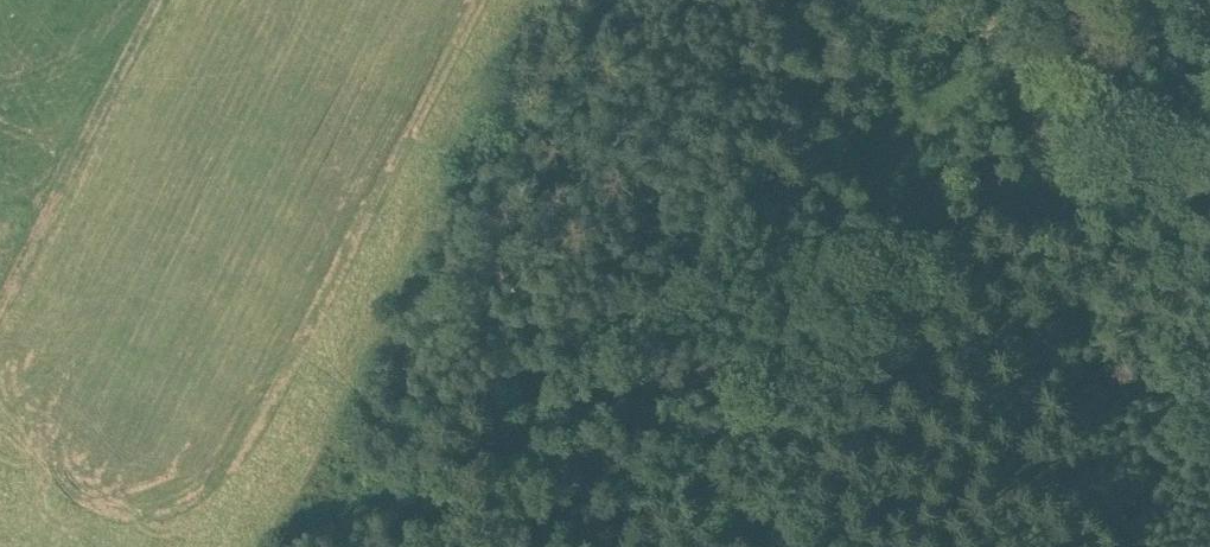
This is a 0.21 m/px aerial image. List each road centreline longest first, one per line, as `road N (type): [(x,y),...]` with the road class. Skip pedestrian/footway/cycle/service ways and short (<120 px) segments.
road 1 (track): [(947,0),(981,27),(1001,69),(990,122),(764,546)]
road 2 (track): [(159,0),(0,323)]

